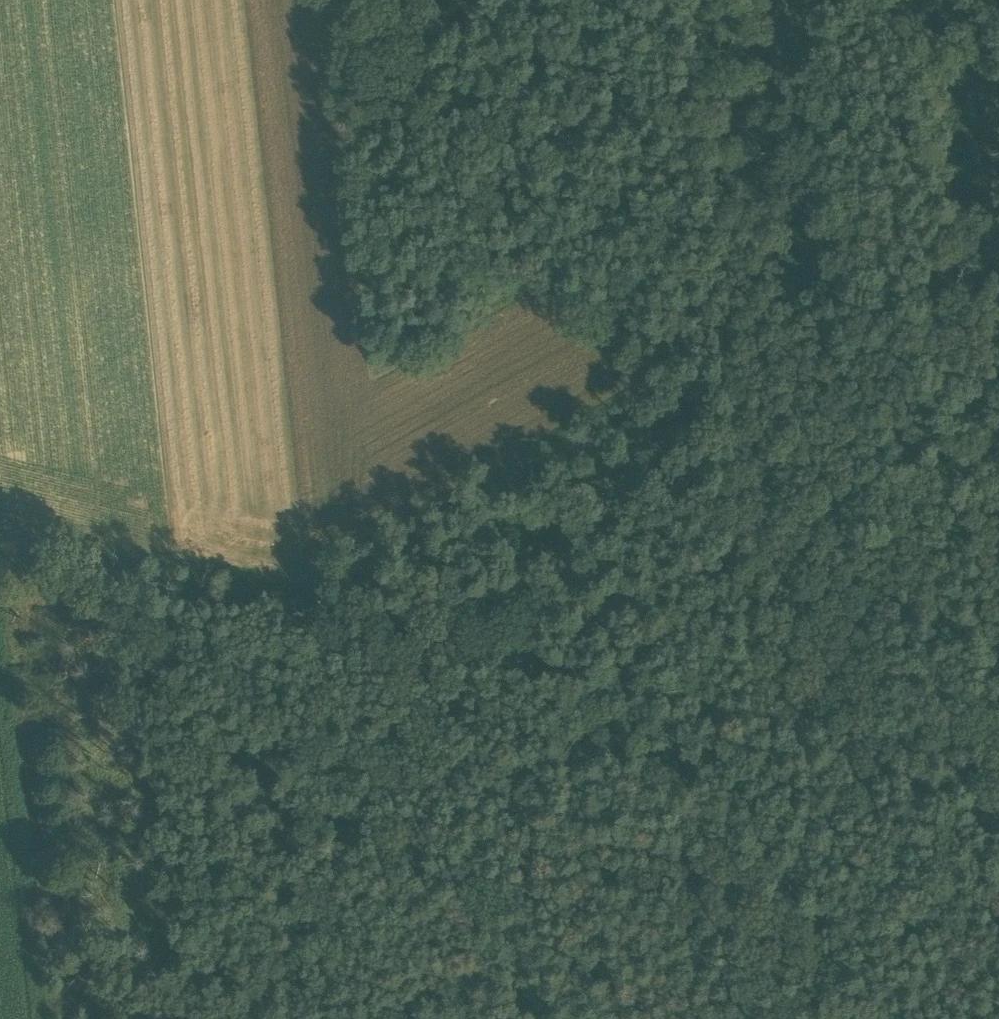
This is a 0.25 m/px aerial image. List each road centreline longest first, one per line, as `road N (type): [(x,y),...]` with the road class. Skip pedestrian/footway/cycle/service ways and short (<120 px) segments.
road 1 (track): [(0,535),(998,775)]

